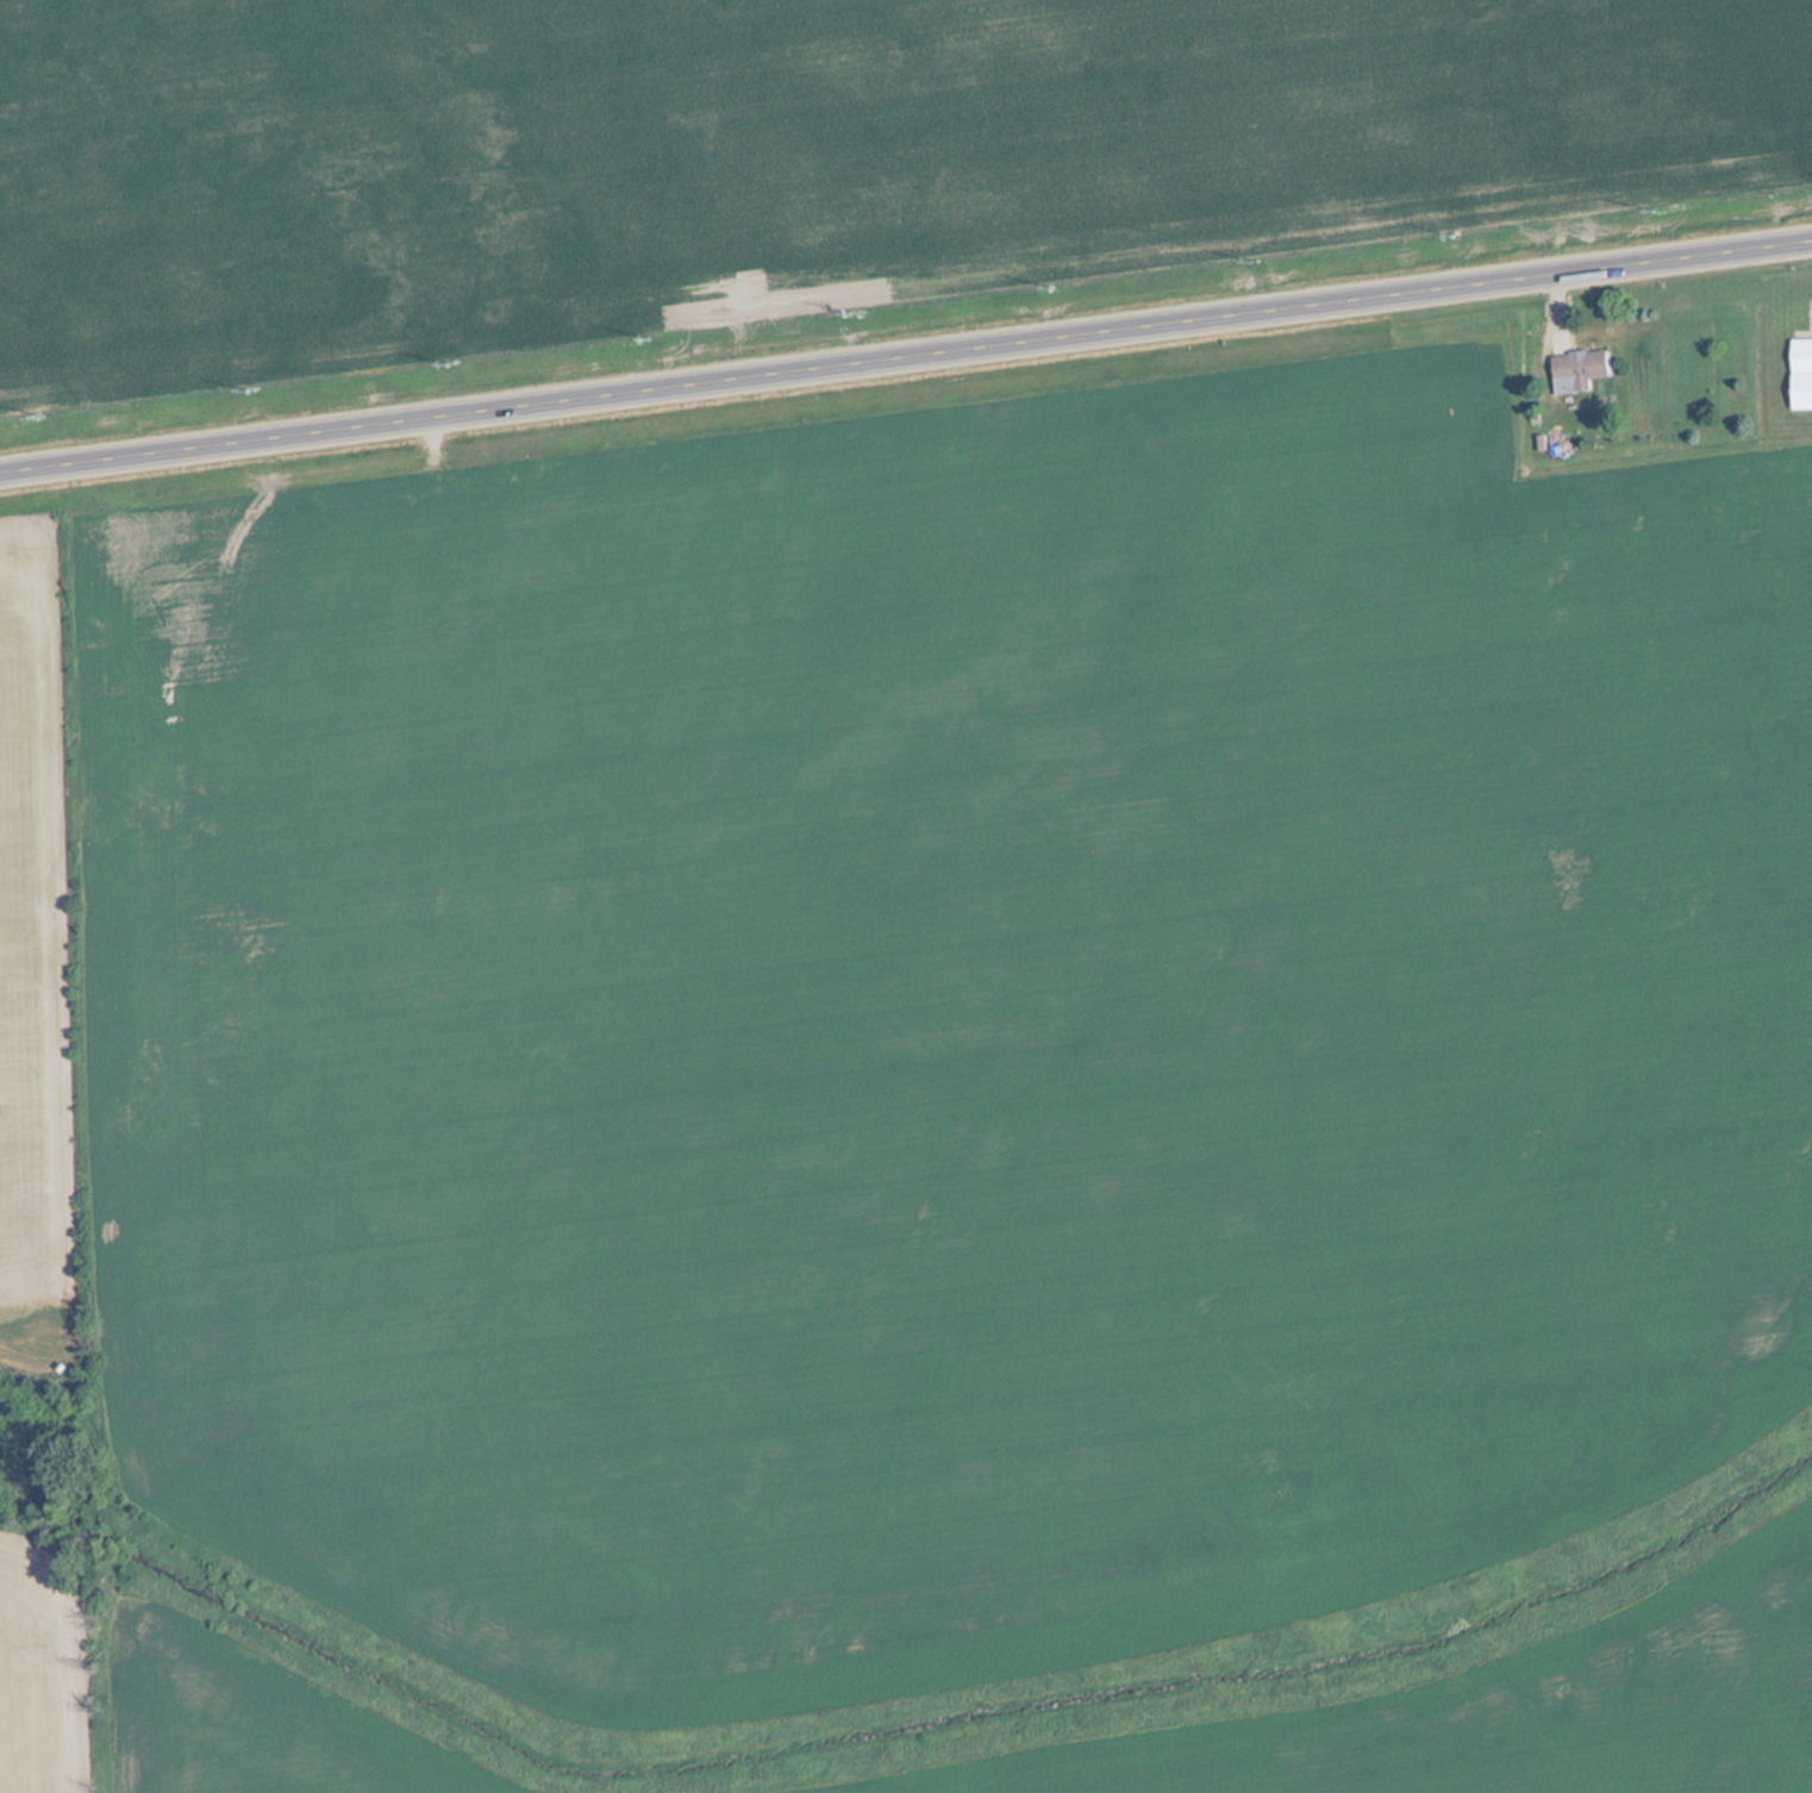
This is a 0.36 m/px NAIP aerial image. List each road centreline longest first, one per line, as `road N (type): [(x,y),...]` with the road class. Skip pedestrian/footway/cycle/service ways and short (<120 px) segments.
road 1 (primary): [(0,470),(1811,236)]

